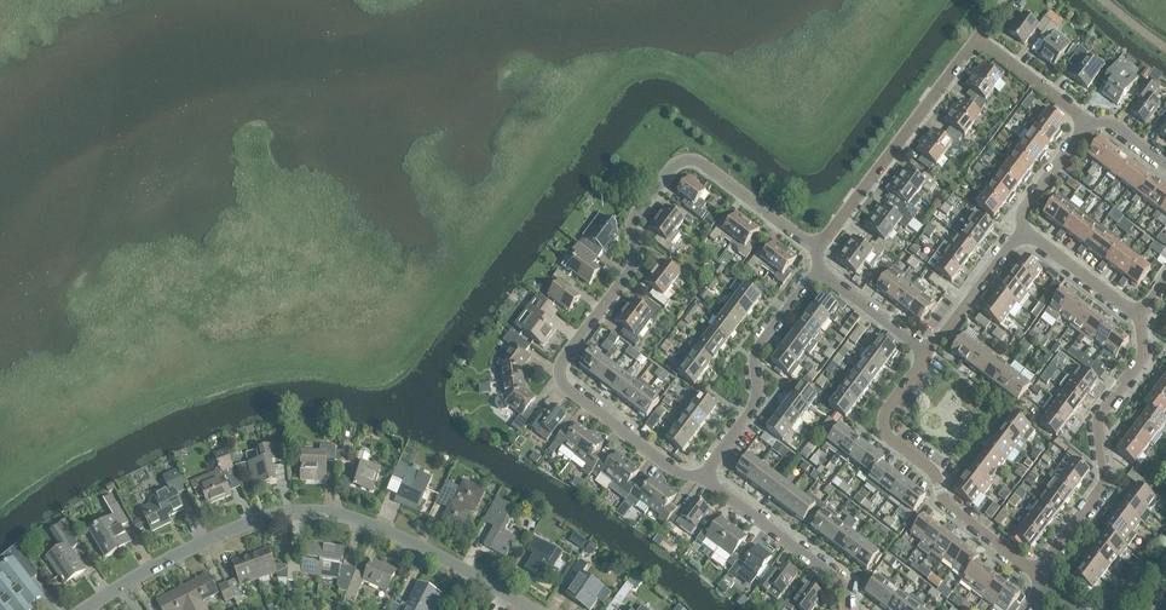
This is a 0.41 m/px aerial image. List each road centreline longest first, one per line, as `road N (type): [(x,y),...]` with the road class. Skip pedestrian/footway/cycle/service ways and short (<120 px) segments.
road 1 (residential): [(703,478),(674,471),(566,389),(562,364),(636,268),(636,219),(683,162),(701,164),(816,251)]
road 2 (residential): [(89,609),(238,529),(299,514),(343,517),(387,533),(527,609)]
road 3 (residential): [(816,251),(979,40),(1087,124)]
road 4 (residential): [(1037,576),(948,509),(933,472),(887,437),(886,415),(929,355)]
road 5 (residential): [(1139,319),(1142,362),(1099,422),(1103,485),(1037,576)]
road 6 (residential): [(703,478),(756,408),(756,356),(818,270)]
road 7 (residential): [(849,609),(843,587),(703,478)]
road 8 (residential): [(929,355),(1024,231)]
road 9 (residential): [(1139,319),(1024,231)]
road 10 (residential): [(929,355),(818,270)]
road 11 (residential): [(1024,231),(1024,210),(1087,124)]

